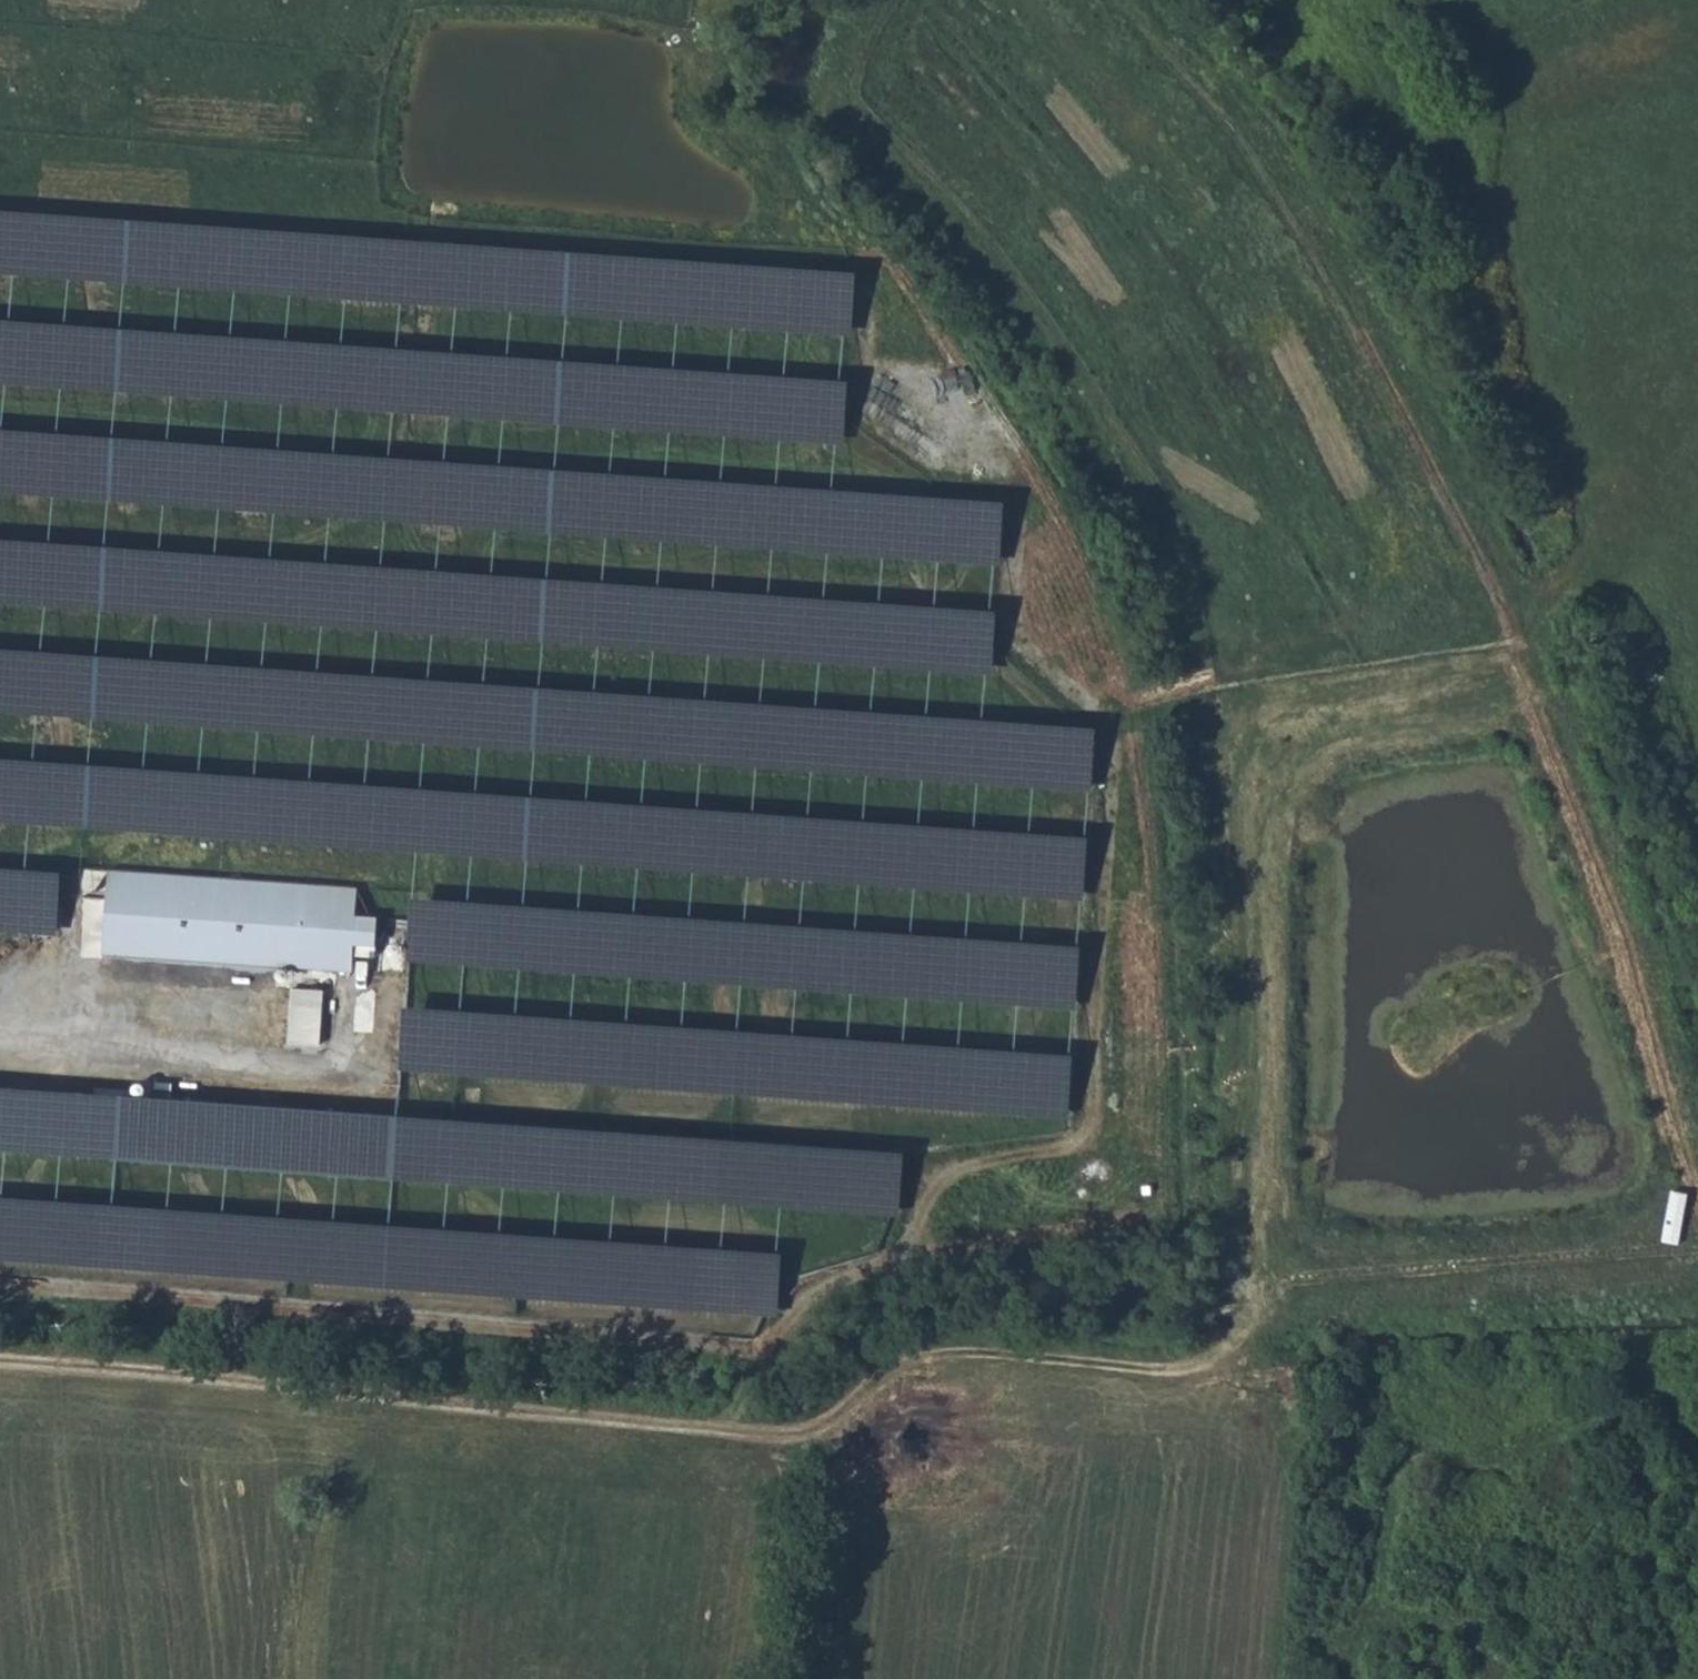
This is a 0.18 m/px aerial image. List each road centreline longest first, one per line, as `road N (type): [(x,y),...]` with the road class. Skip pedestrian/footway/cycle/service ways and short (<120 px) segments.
road 1 (track): [(0,1358),(784,1432),(819,1429),(876,1371),(941,1349),(1190,1364),(1231,1345),(1251,1293),(1233,872)]

